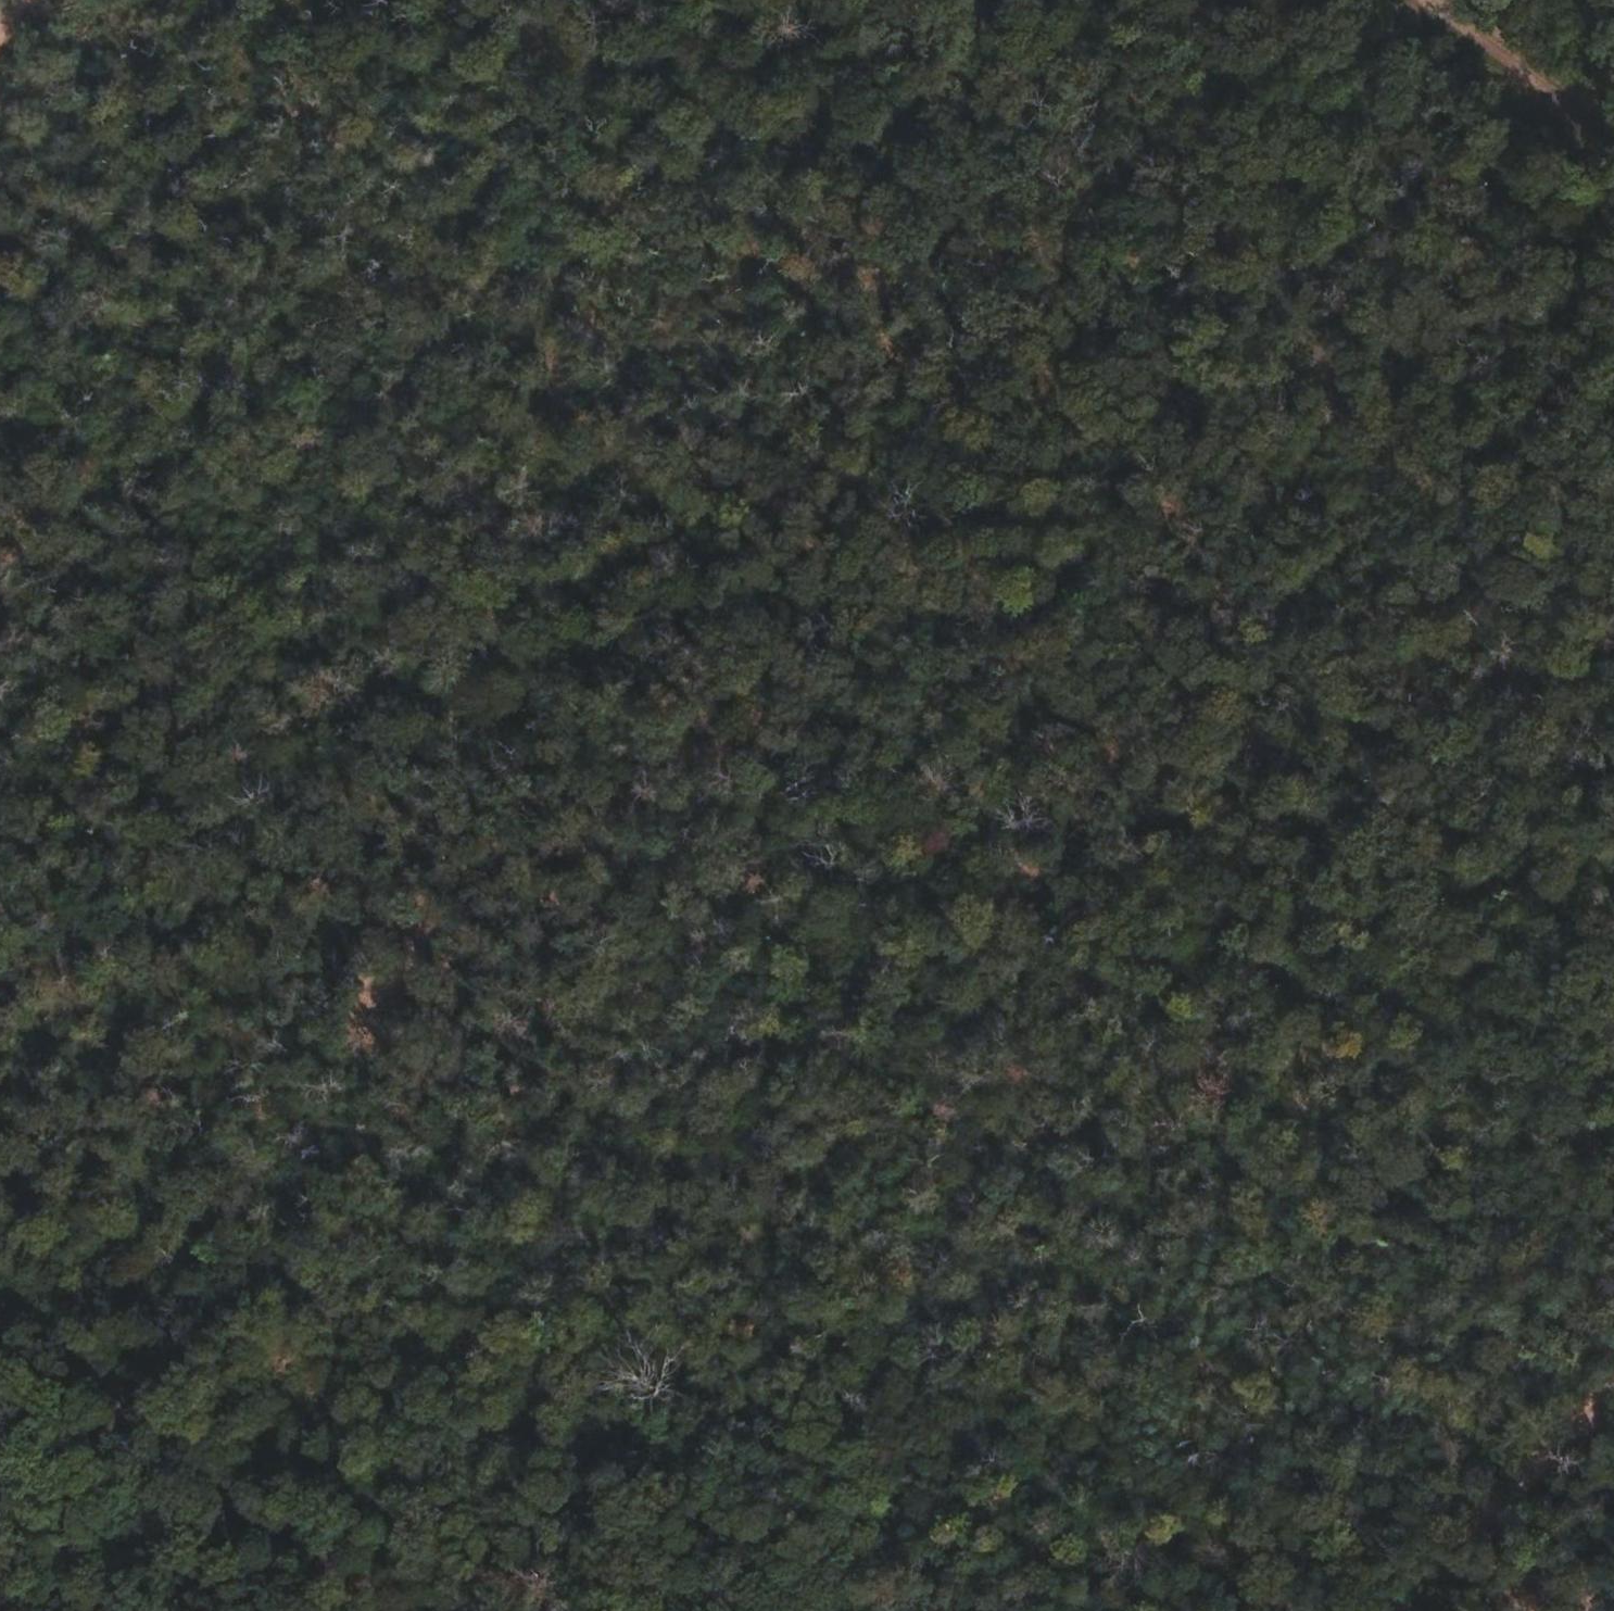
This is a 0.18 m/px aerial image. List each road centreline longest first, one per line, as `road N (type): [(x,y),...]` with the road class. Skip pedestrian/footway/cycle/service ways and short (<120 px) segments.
road 1 (track): [(0,1326),(396,1610)]
road 2 (track): [(1389,1610),(1613,1372)]

